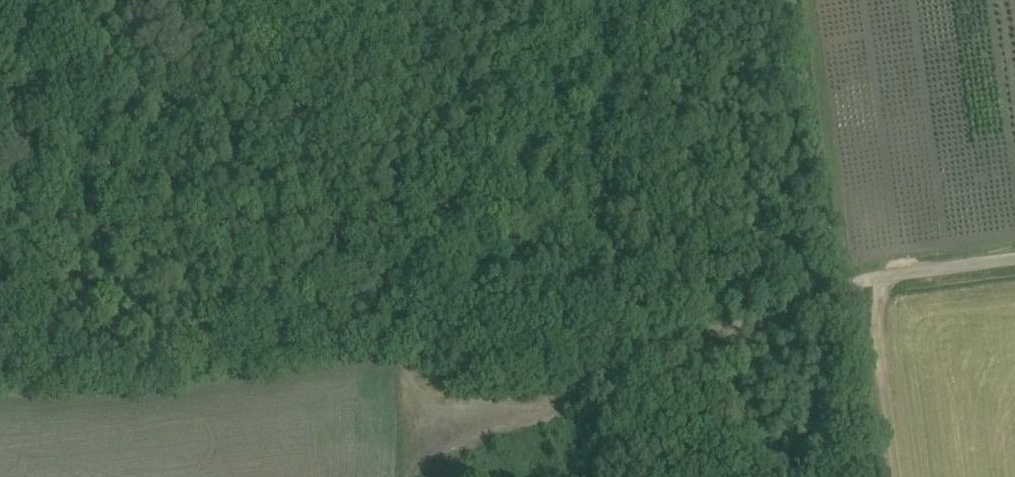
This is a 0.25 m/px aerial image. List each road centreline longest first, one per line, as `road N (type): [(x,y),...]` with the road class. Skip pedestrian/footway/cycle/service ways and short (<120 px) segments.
road 1 (track): [(453,216),(382,208),(271,218),(0,196)]
road 2 (track): [(553,399),(643,352),(794,313),(852,285)]
road 3 (track): [(453,216),(413,315),(419,369),(477,390),(553,399)]
road 4 (unclassified): [(852,285),(1014,259)]
road 5 (track): [(553,399),(481,438),(450,476)]

